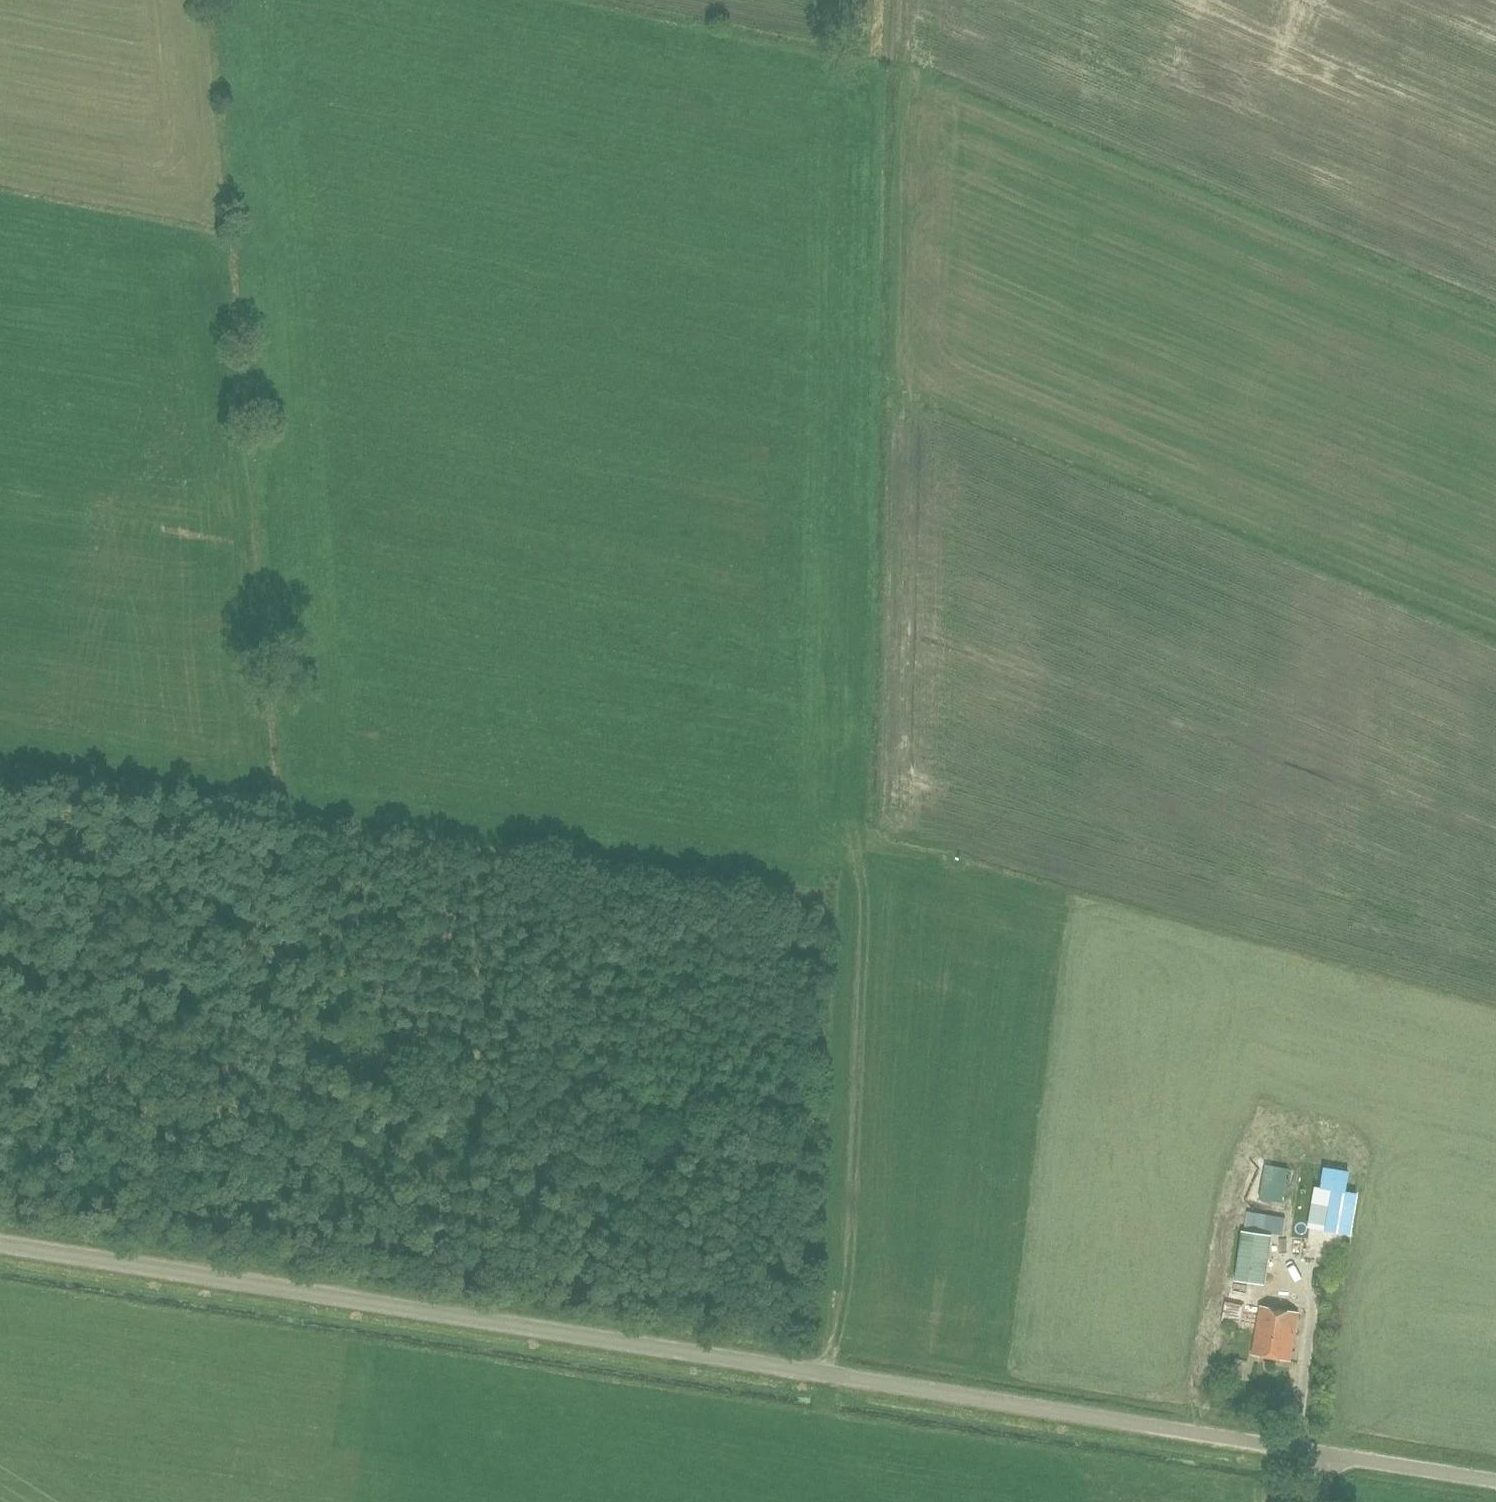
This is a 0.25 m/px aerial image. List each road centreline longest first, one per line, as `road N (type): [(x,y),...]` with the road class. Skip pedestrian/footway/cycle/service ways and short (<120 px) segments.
road 1 (unclassified): [(1495,1480),(0,1243)]

